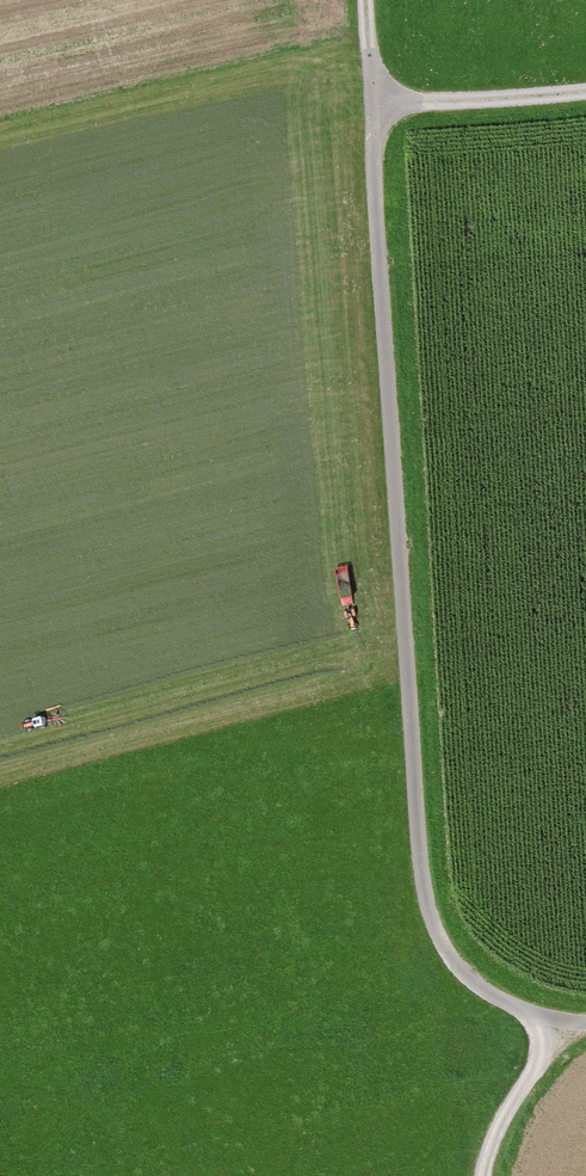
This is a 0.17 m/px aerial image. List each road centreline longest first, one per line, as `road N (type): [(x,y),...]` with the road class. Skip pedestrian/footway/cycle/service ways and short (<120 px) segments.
road 1 (track): [(585,1013),(524,1000),(455,926),(430,854),(370,0)]
road 2 (track): [(379,107),(585,86)]
road 3 (track): [(567,1009),(514,1092),(485,1175)]

